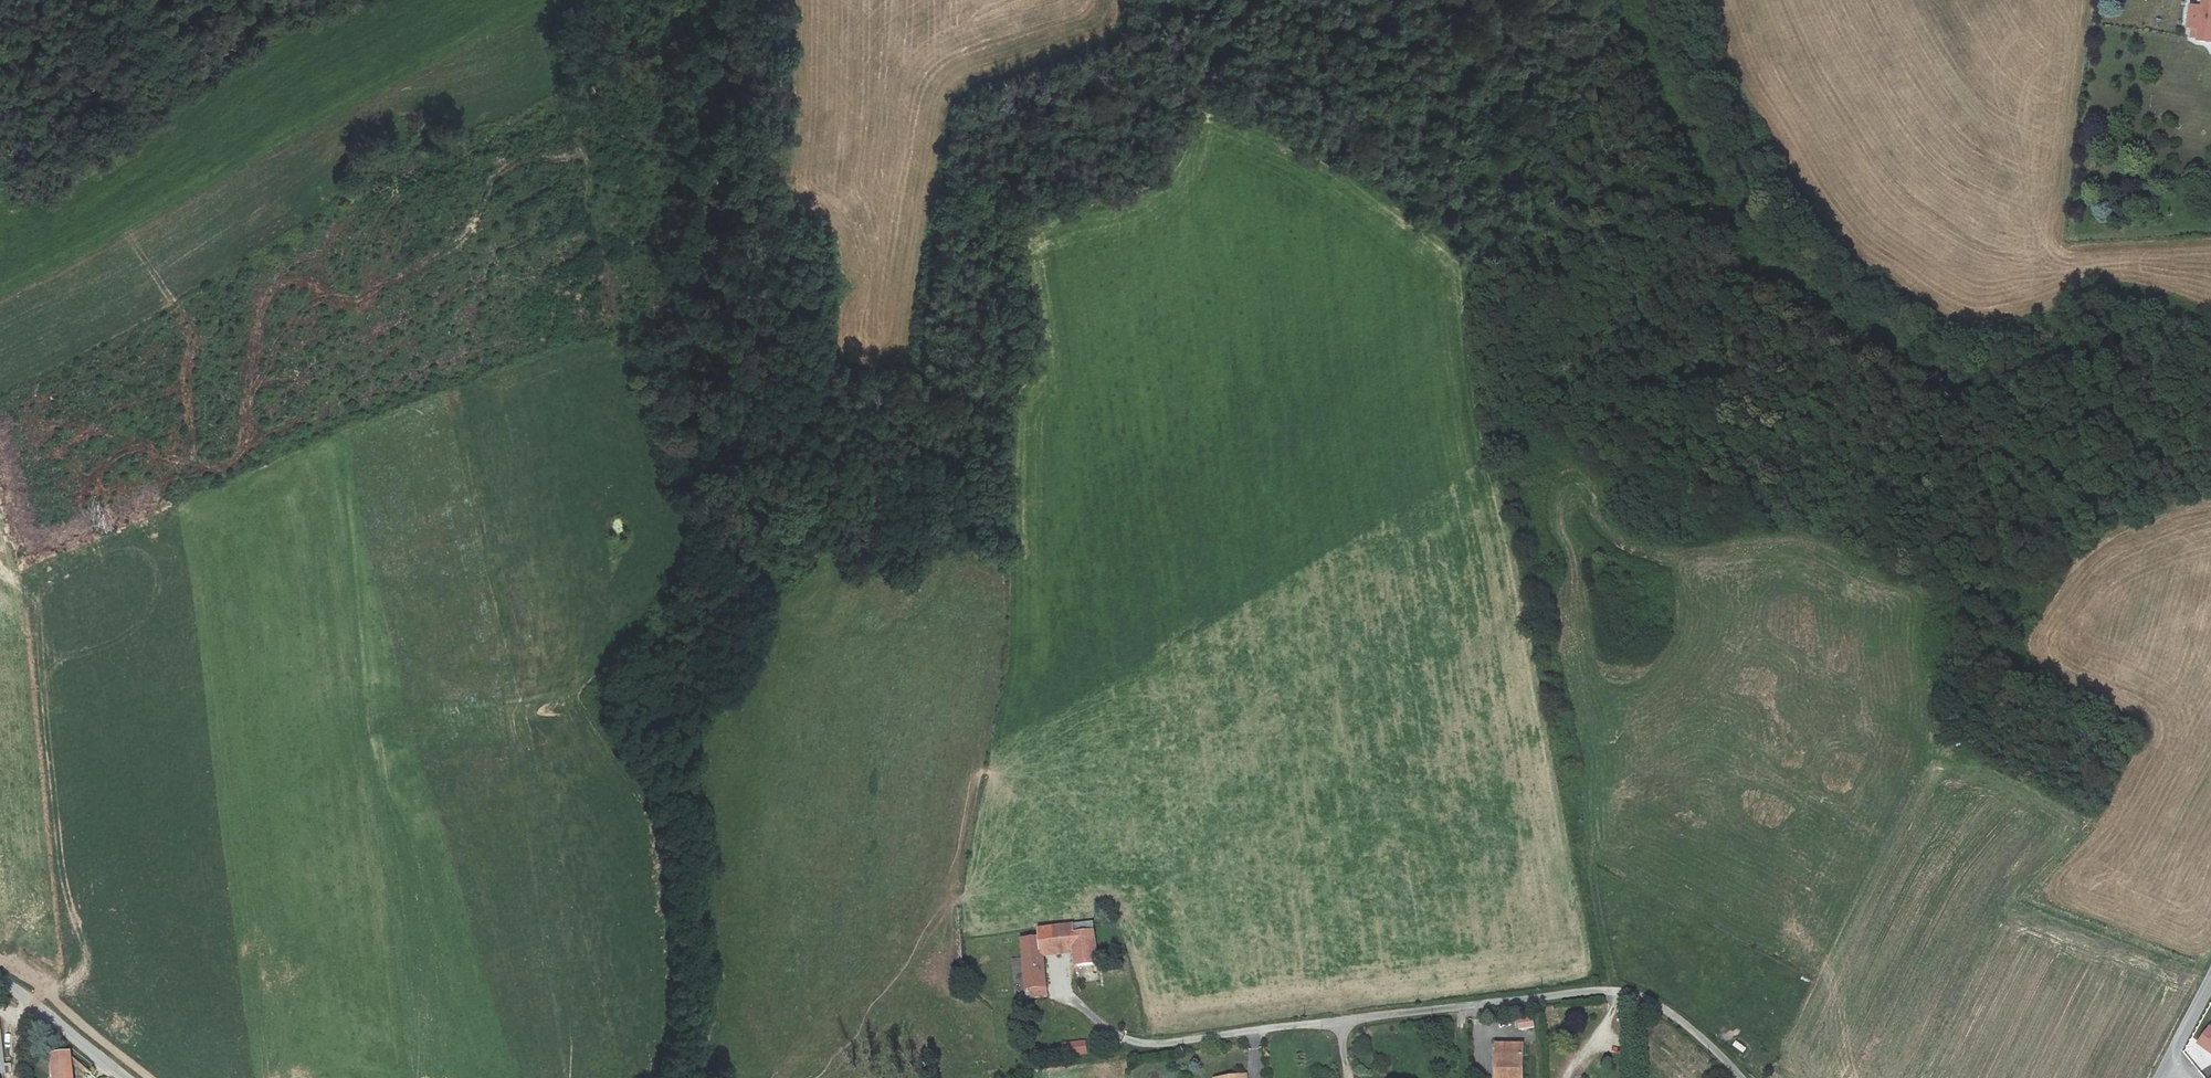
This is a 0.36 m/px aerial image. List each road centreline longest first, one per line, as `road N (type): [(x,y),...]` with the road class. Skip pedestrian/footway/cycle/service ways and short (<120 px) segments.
road 1 (unclassified): [(1742,1077),(1676,1017),(1613,990),(1151,1044)]
road 2 (unclassified): [(123,1077),(0,979)]

